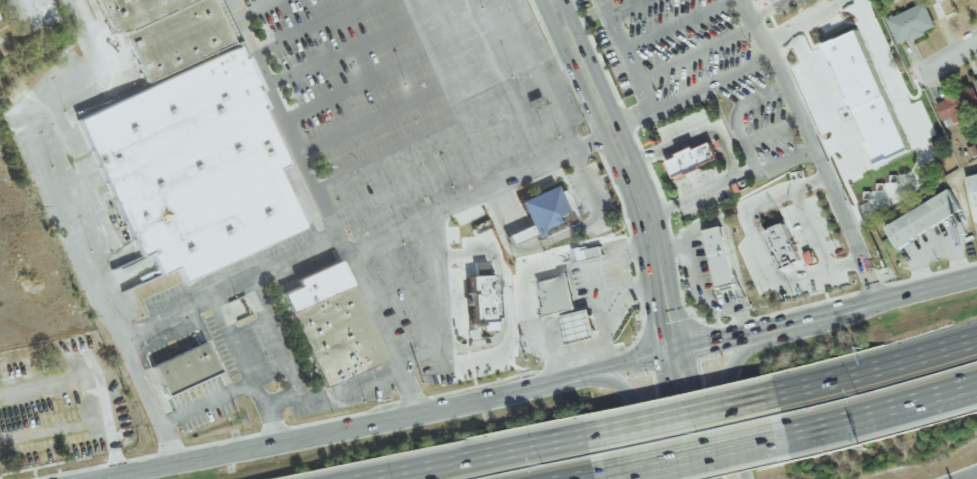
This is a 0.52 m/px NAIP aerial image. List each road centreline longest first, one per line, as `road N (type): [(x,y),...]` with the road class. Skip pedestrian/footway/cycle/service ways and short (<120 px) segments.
road 1 (secondary): [(976,279),(555,386),(116,478)]
road 2 (secondary): [(693,478),(643,219),(546,0)]
road 3 (motorway): [(593,436),(372,478)]
road 4 (motorway): [(976,339),(781,394)]
road 5 (motorway): [(605,478),(797,437)]
road 6 (motorway): [(781,394),(593,436)]
road 7 (motorway): [(797,437),(976,384)]
road 8 (secondary): [(789,330),(729,369),(723,397),(740,478)]
road 9 (secondary): [(655,478),(631,395),(607,381),(555,386)]

